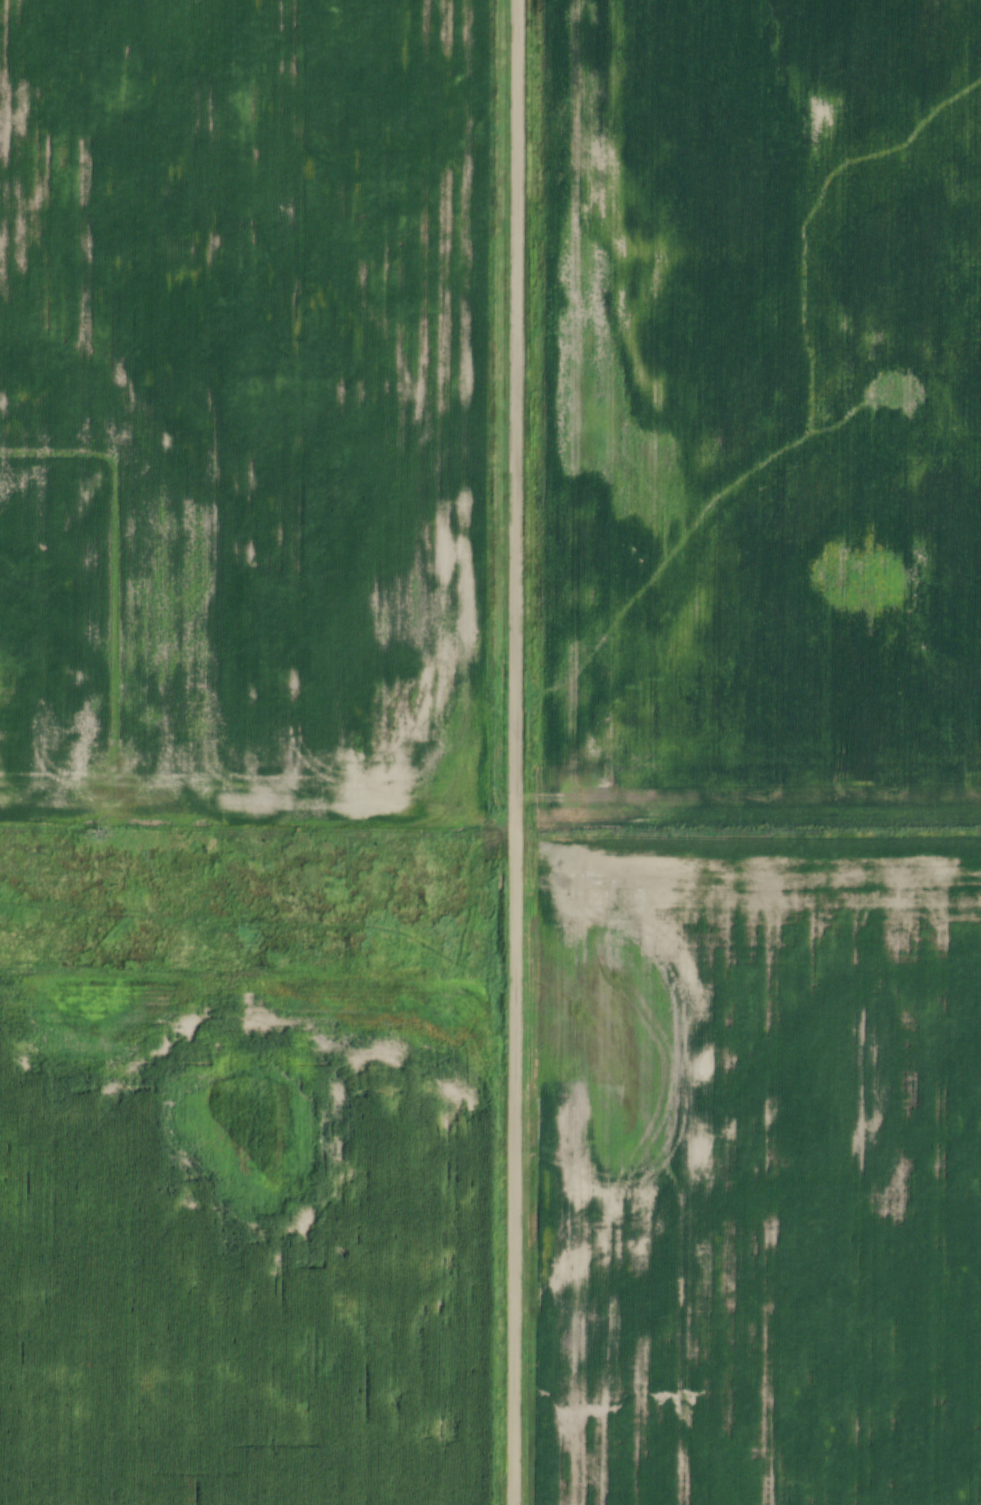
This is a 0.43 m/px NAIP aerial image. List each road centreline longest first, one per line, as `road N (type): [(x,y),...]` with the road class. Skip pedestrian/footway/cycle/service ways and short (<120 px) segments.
road 1 (residential): [(513,1504),(518,0)]

